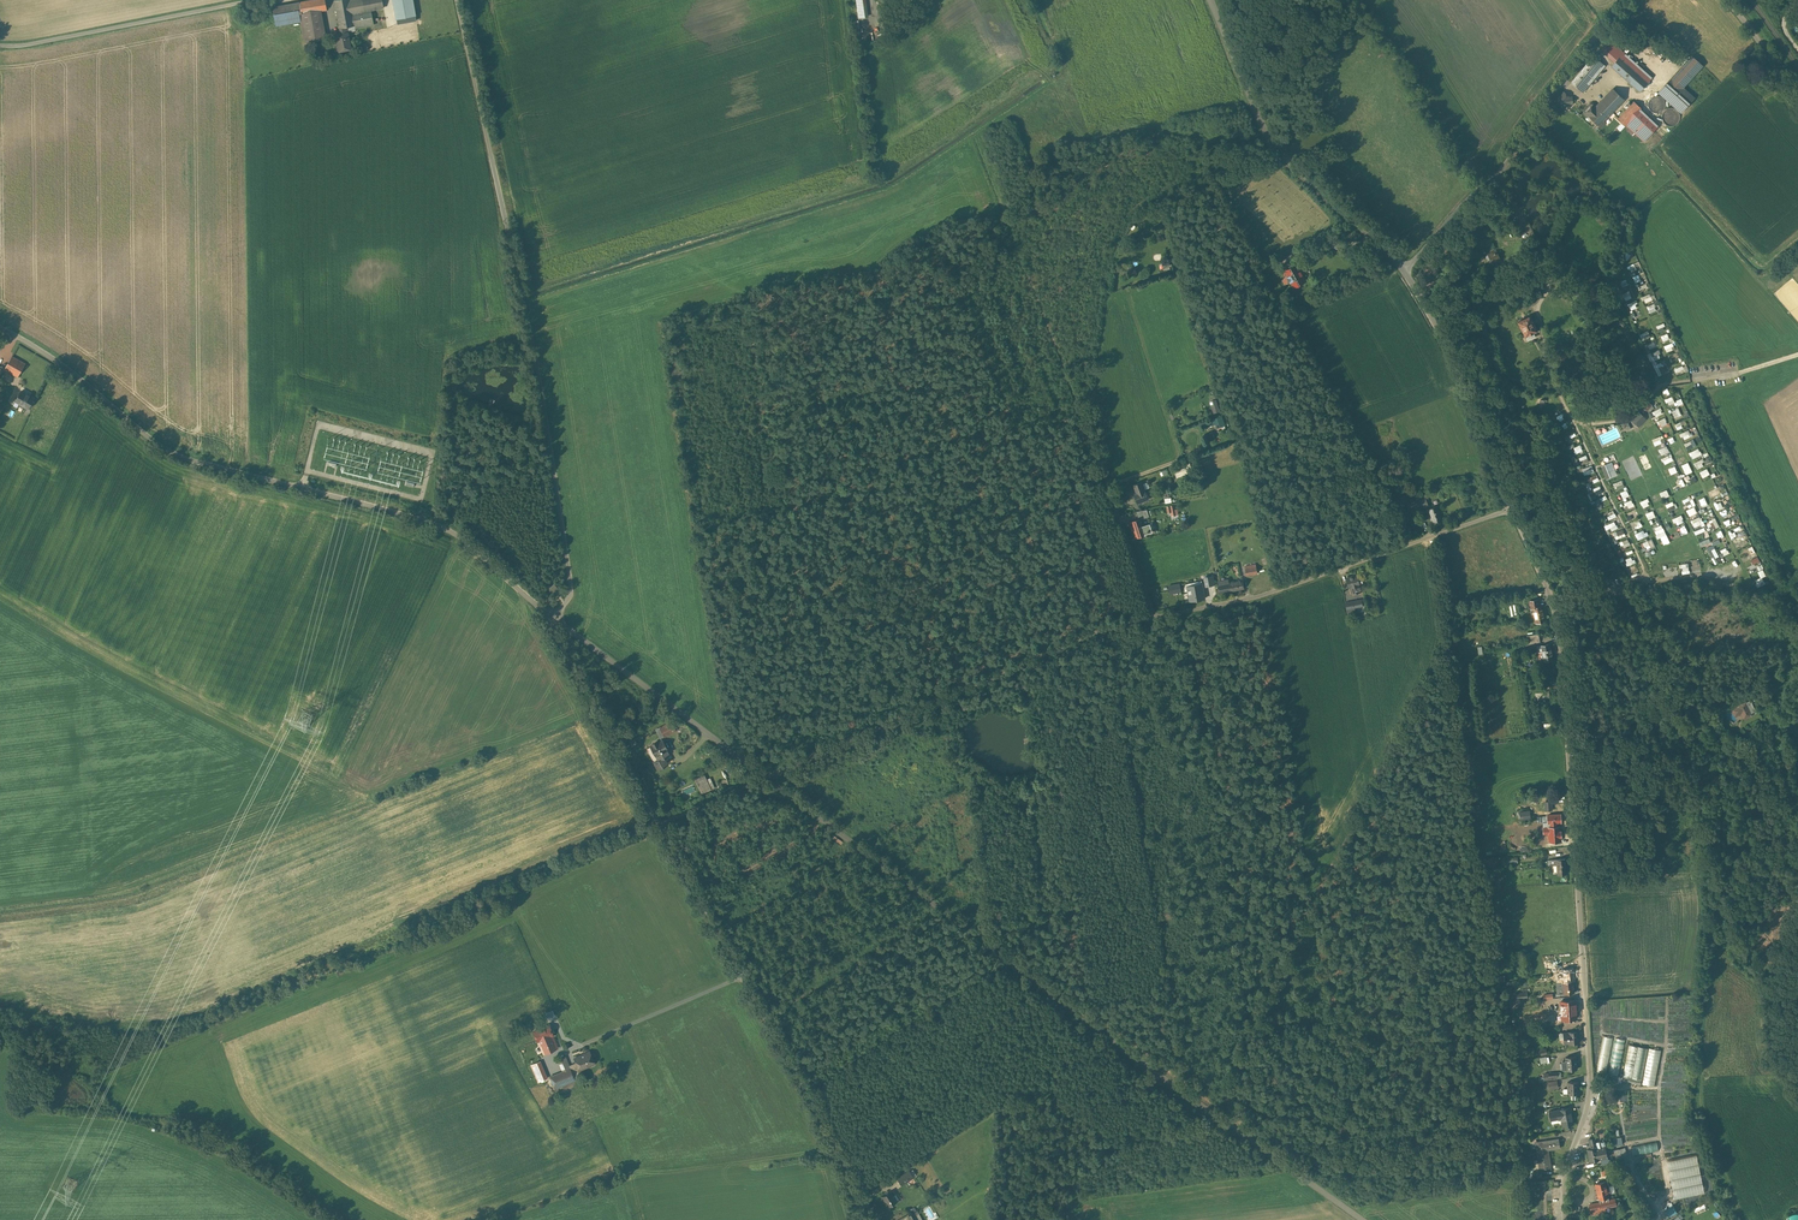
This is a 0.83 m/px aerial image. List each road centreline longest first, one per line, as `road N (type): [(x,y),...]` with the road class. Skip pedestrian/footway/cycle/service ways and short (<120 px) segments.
road 1 (unclassified): [(1511,508),(1260,596),(1111,626),(768,778)]
road 2 (unclassified): [(1363,1219),(768,778)]
road 3 (unclassified): [(1511,508),(1554,607),(1563,663),(1592,1081),(1563,1186),(1564,1219)]
road 4 (unclassified): [(554,617),(453,532),(173,452),(0,328)]
road 5 (unclassified): [(457,0),(539,370),(571,587),(554,617)]
road 6 (unclassified): [(660,825),(823,1117),(867,1219)]
road 7 (unclassified): [(1405,270),(1505,166),(1565,75),(1629,0)]
road 8 (unclassified): [(1211,0),(1272,145),(1405,270)]
road 9 (unclassified): [(768,778),(554,617)]
road 10 (unclassified): [(1405,270),(1447,346),(1511,508)]
road 11 (unclassified): [(0,45),(255,0)]
road 12 (unclassified): [(554,617),(660,825)]
road 13 (track): [(1797,859),(1764,757),(1737,725)]
road 14 (unclassified): [(1726,0),(1797,113)]

